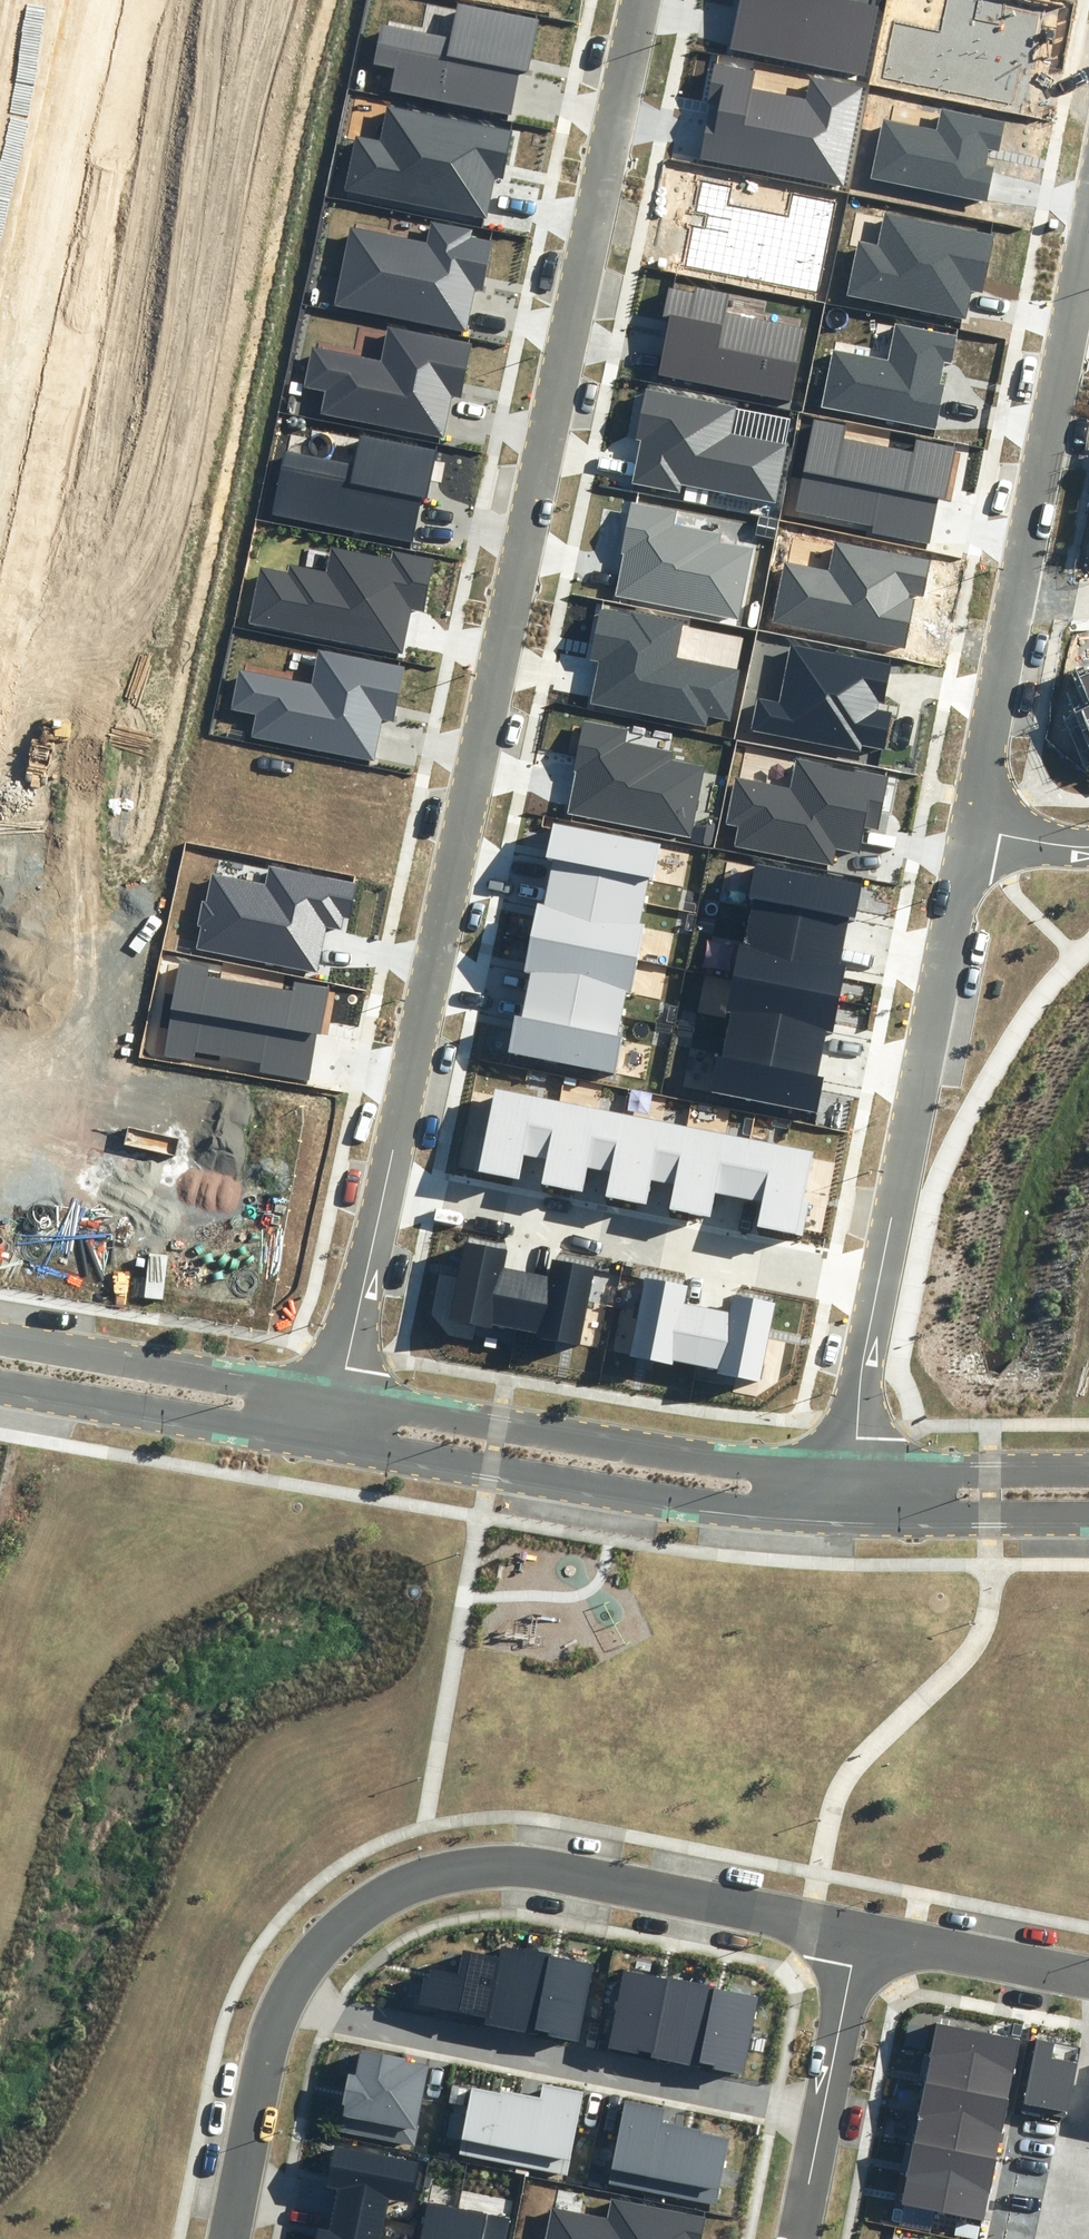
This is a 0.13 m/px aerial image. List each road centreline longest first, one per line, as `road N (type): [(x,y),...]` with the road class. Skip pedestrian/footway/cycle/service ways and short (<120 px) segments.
road 1 (residential): [(639,0),(385,1186)]
road 2 (residential): [(858,1934),(566,1871),(468,1866),(419,1877),(355,1915),(315,1951),(278,2009)]
road 3 (residential): [(278,2009),(824,2106)]
road 4 (tertiary): [(846,1514),(697,1500),(331,1440)]
road 5 (tertiary): [(339,1397),(702,1457),(851,1470)]
road 6 (residential): [(385,1186),(880,1281)]
road 7 (residential): [(973,830),(880,1281)]
road 8 (residential): [(80,0),(0,385)]
road 9 (residential): [(1017,597),(1088,223)]
road 10 (tertiary): [(0,1339),(339,1397)]
road 11 (tertiary): [(331,1440),(0,1385)]
road 12 (tertiary): [(1088,1515),(846,1514)]
road 13 (residential): [(973,830),(1017,597)]
road 14 (tertiary): [(851,1470),(1088,1472)]
road 15 (residential): [(278,2009),(229,2238)]
road 16 (residential): [(1088,1977),(858,1934)]
road 17 (residential): [(385,1186),(339,1397)]
road 18 (residential): [(880,1281),(851,1470)]
road 19 (residential): [(858,1934),(824,2106)]
road 20 (residential): [(824,2106),(798,2238)]

